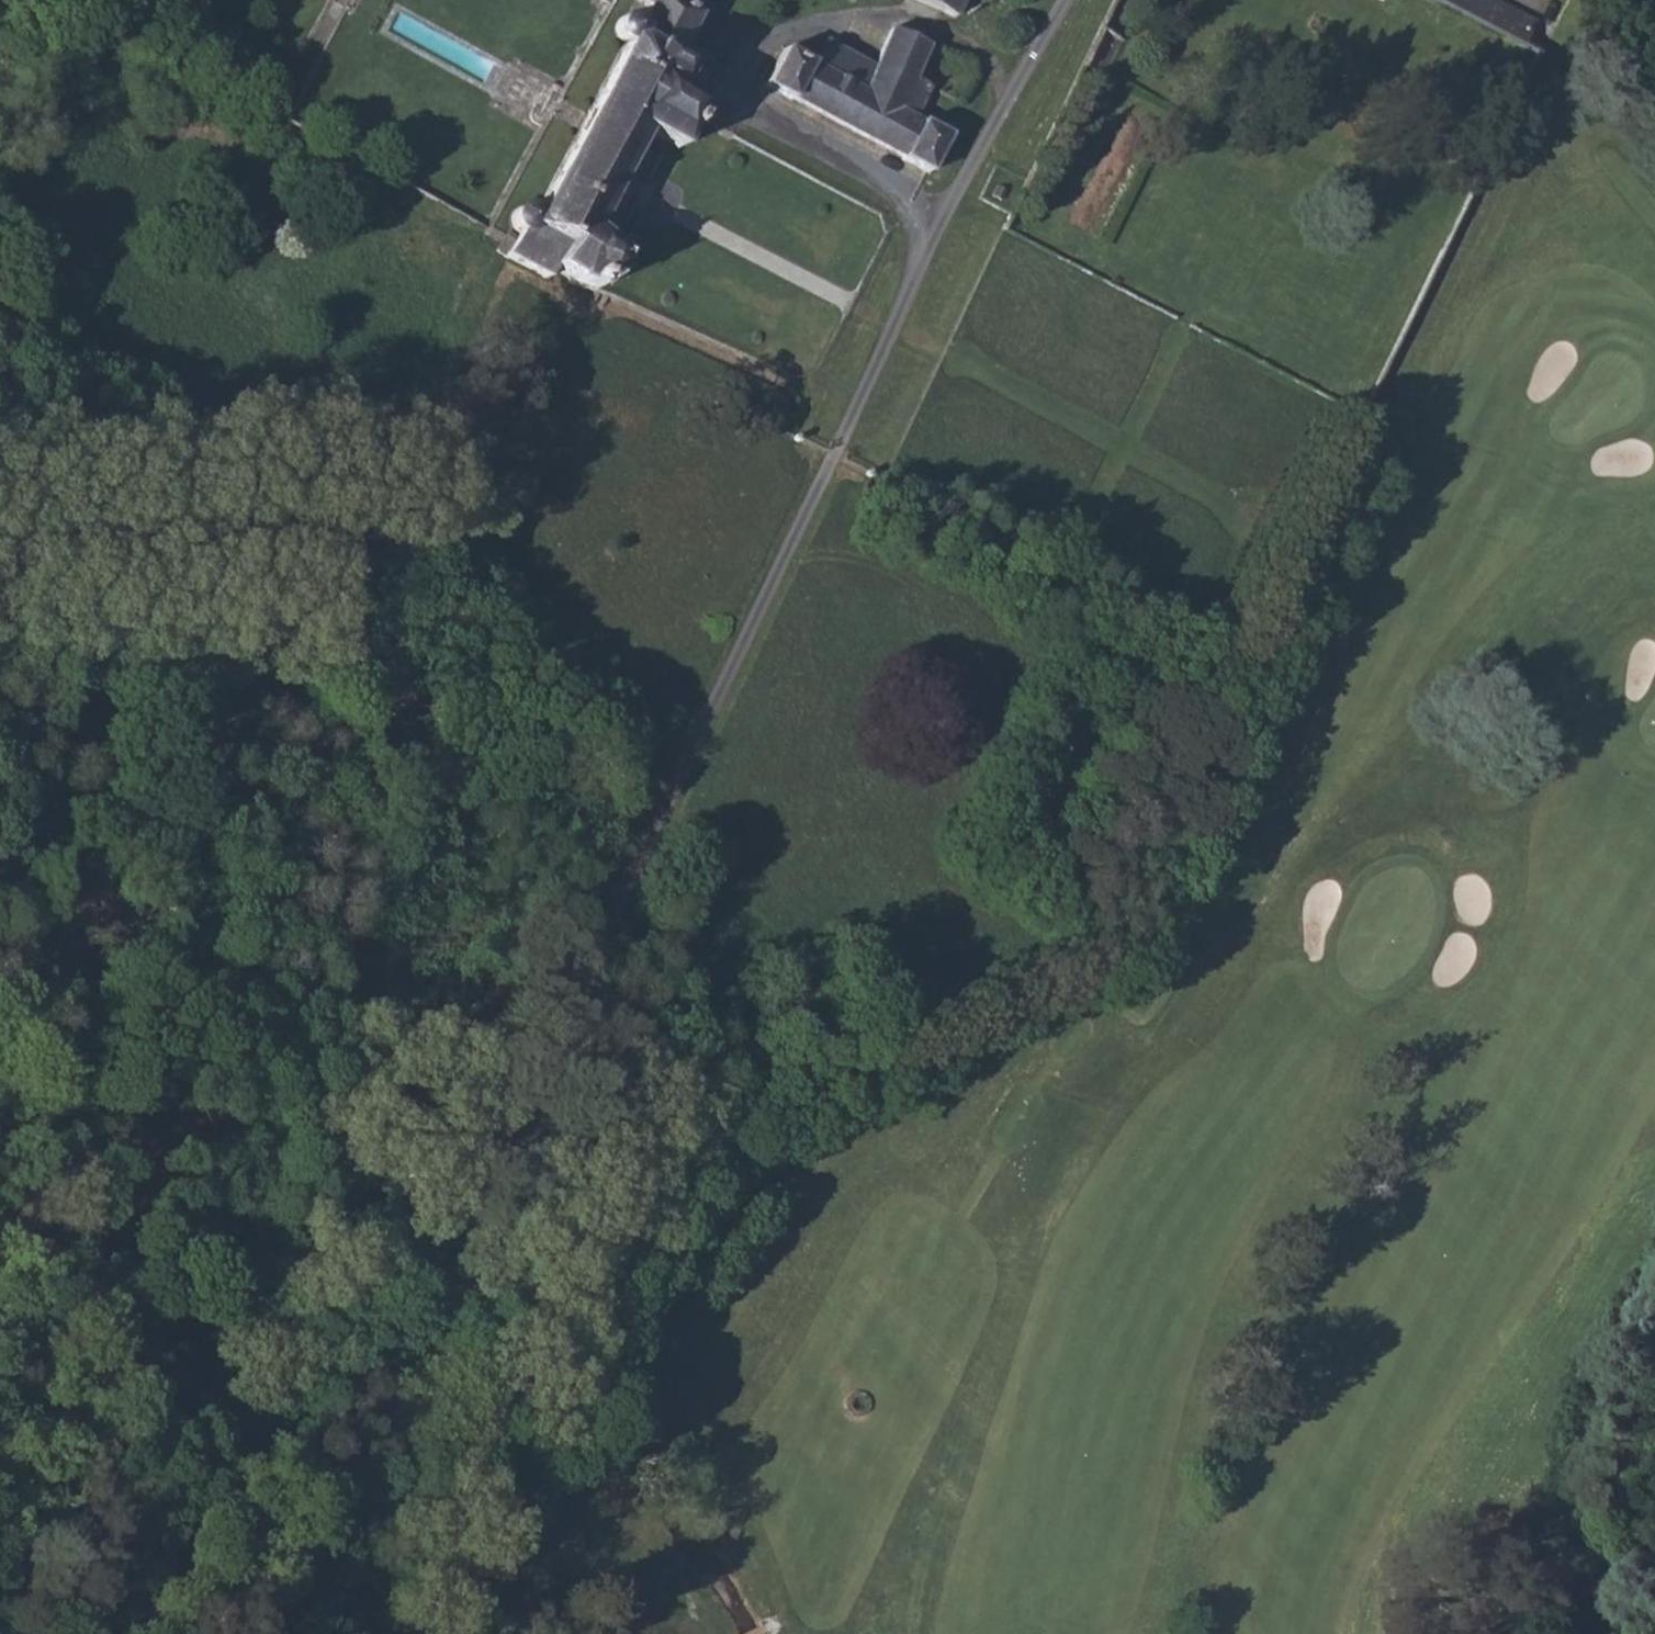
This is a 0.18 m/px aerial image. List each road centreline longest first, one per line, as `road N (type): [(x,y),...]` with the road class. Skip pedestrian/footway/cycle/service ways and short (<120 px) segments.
road 1 (unclassified): [(1065,0),(835,455),(649,860),(274,1633)]
road 2 (unclassified): [(0,541),(397,512)]

